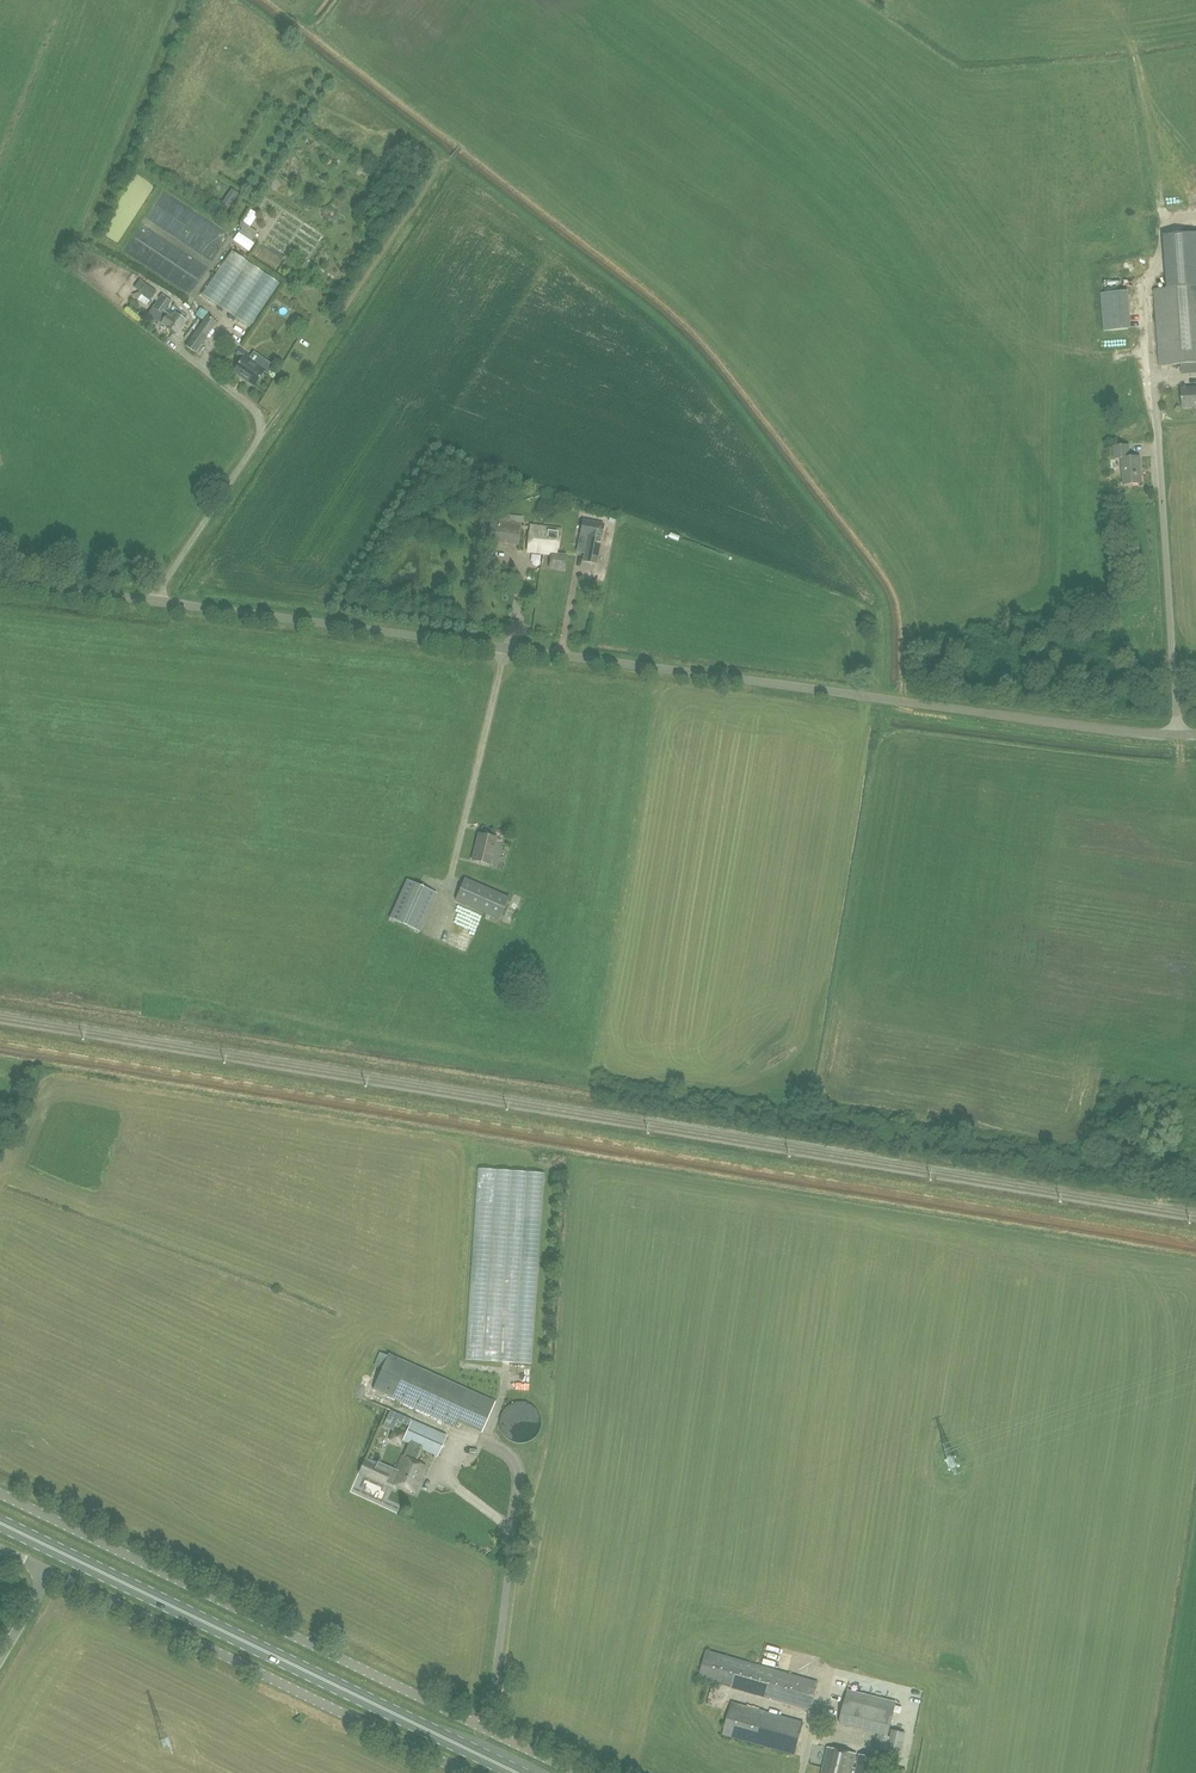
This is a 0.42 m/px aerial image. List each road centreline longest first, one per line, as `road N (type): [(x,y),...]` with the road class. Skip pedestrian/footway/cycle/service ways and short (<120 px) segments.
road 1 (unclassified): [(154,603),(1059,726),(1195,732)]
road 2 (unclassified): [(569,1772),(0,1496)]
road 3 (primary): [(517,1772),(0,1523)]
road 4 (unclassified): [(463,1772),(48,1572)]
road 5 (unclassified): [(177,347),(254,411),(263,430),(154,603)]
road 6 (unclassified): [(0,582),(154,603)]

